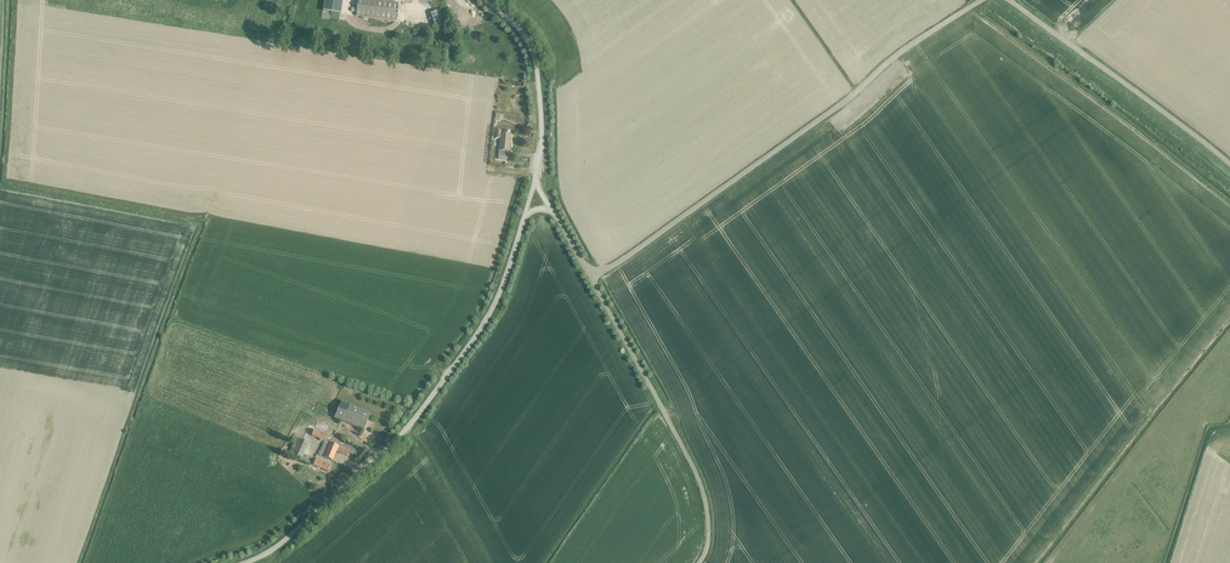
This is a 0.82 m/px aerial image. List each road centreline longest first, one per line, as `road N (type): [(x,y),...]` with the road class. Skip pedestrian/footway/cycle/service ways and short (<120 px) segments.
road 1 (unclassified): [(245,562),(280,543),(416,416),(484,324),(525,215)]
road 2 (unclassified): [(636,251),(981,0)]
road 3 (track): [(595,272),(595,286),(703,493),(708,536),(699,562)]
road 4 (unclassified): [(1229,163),(1009,0)]
road 5 (unclassified): [(535,183),(541,122),(534,53),(486,0)]
road 6 (unclassified): [(636,251),(609,269),(588,270),(549,209)]

